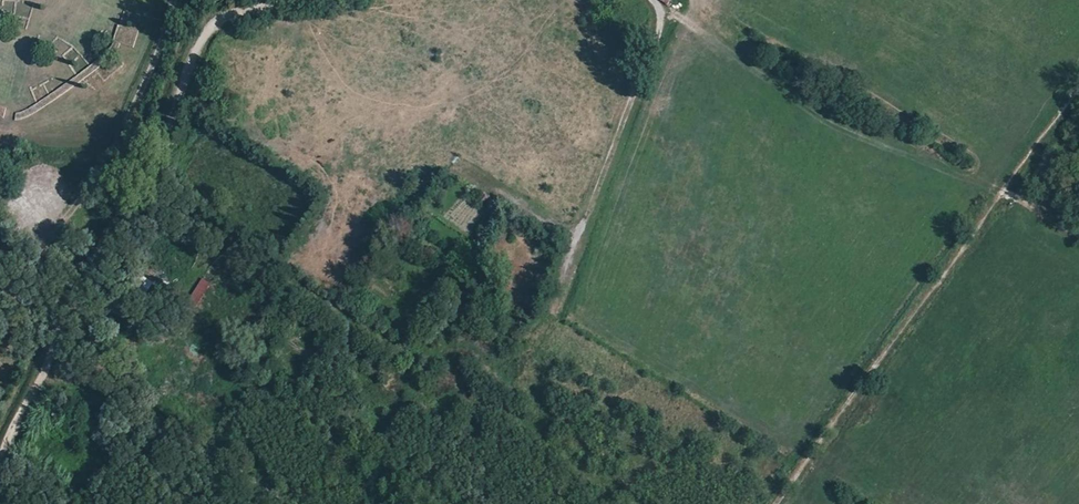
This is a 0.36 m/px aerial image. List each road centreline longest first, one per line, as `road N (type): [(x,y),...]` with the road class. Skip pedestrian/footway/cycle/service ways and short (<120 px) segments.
road 1 (track): [(0,476),(89,267),(167,131),(207,36),(230,16),(303,0)]
road 2 (track): [(776,503),(1078,89)]
road 3 (track): [(1002,195),(713,28),(658,12)]
road 4 (track): [(650,0),(660,36),(576,243),(479,183)]
road 5 (track): [(89,267),(353,432)]
road 6 (track): [(51,365),(126,399),(283,503)]
road 7 (track): [(134,183),(352,327)]

